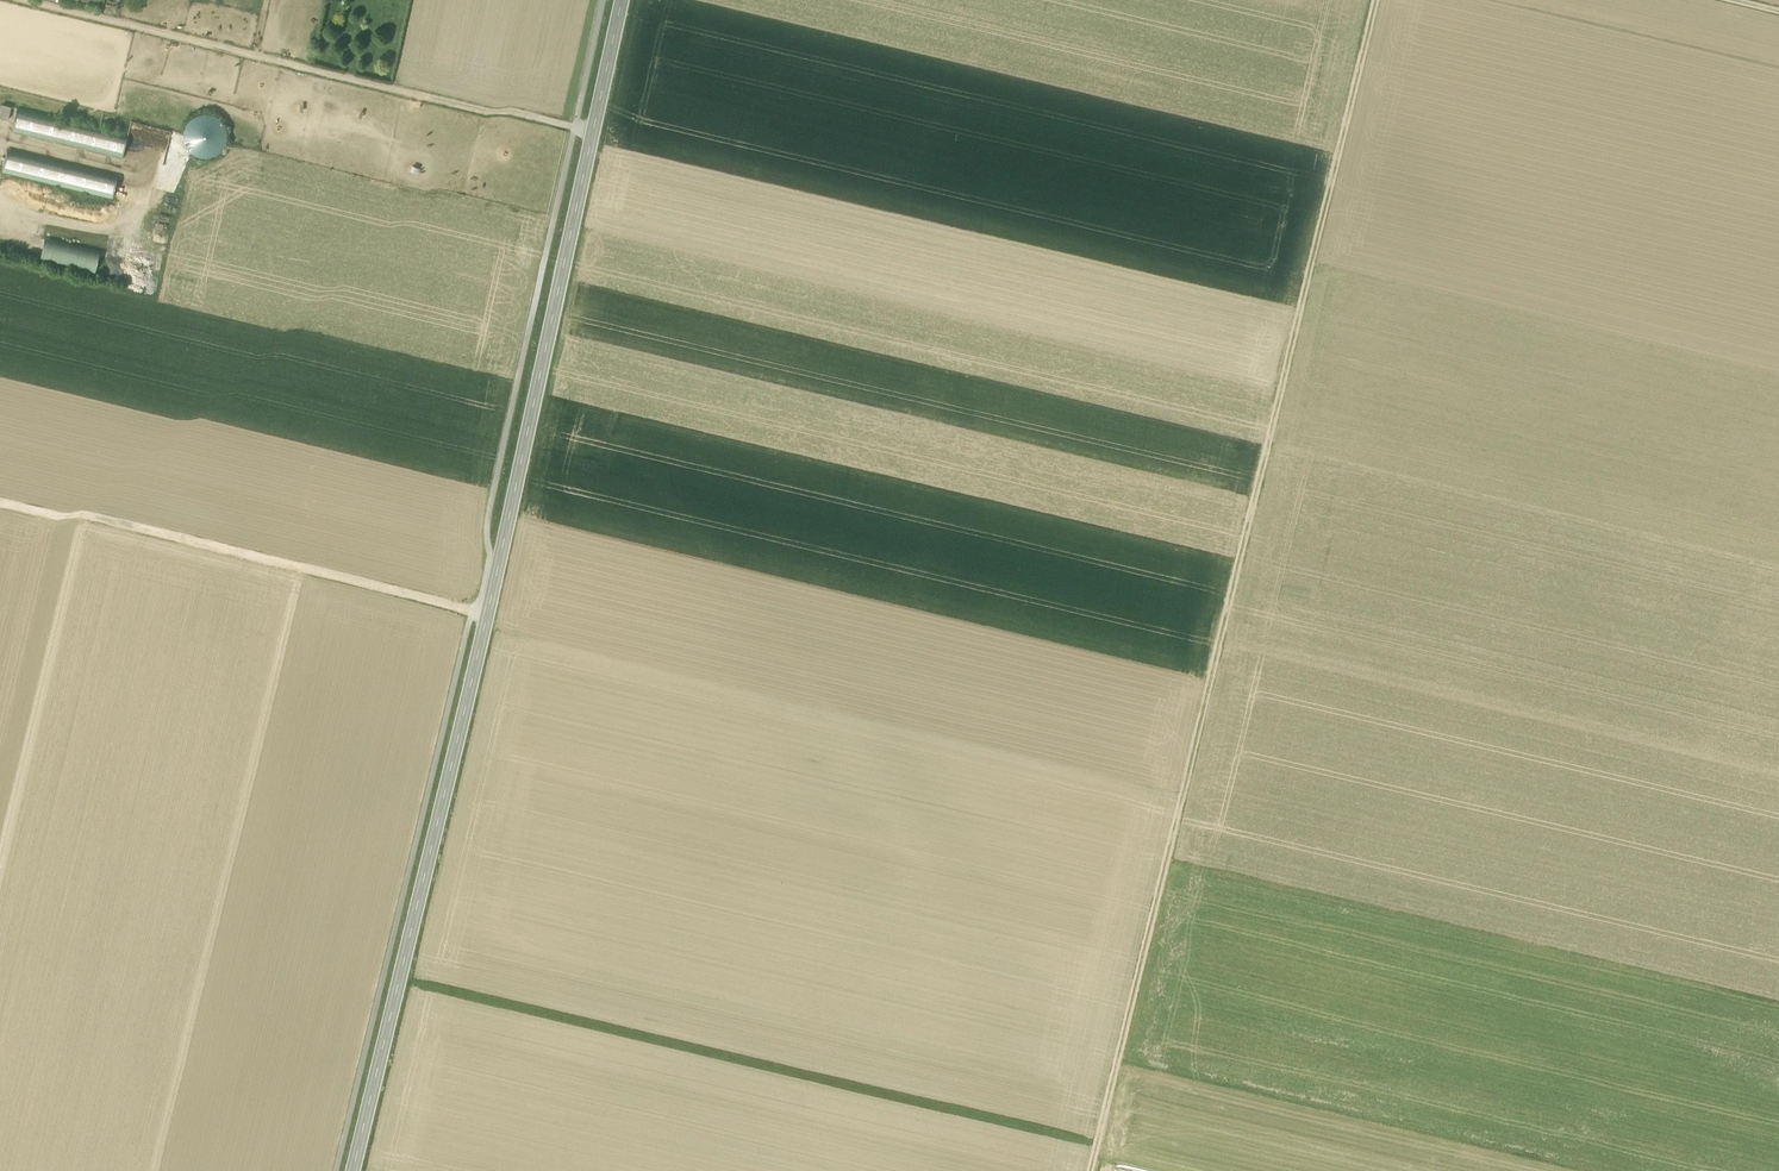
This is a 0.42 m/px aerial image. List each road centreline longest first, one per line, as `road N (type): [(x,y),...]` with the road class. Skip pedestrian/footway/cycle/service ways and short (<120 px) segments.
road 1 (track): [(1092,1170),(1378,0)]
road 2 (tertiary): [(353,1170),(446,794),(622,0)]
road 3 (track): [(594,132),(43,0)]
road 4 (track): [(0,496),(487,613)]

